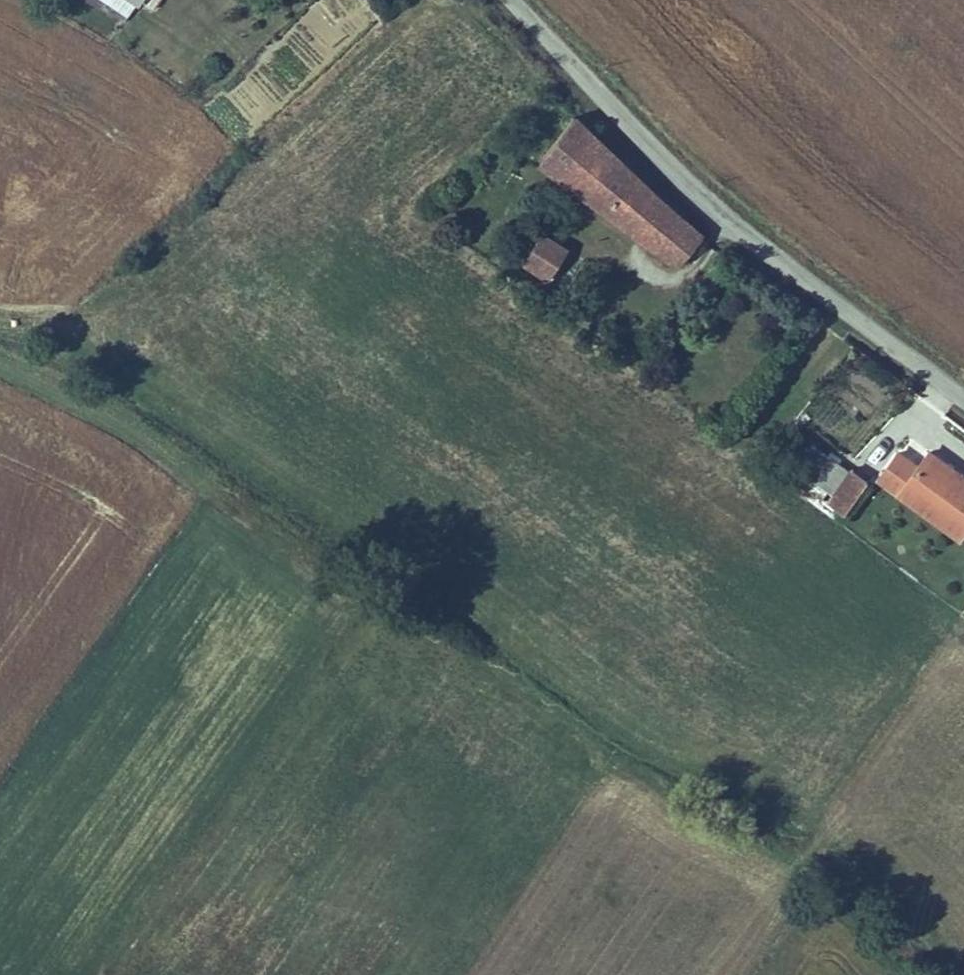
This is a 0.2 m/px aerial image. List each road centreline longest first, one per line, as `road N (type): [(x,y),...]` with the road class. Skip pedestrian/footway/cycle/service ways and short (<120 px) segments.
road 1 (tertiary): [(507,0),(724,213),(963,394)]

